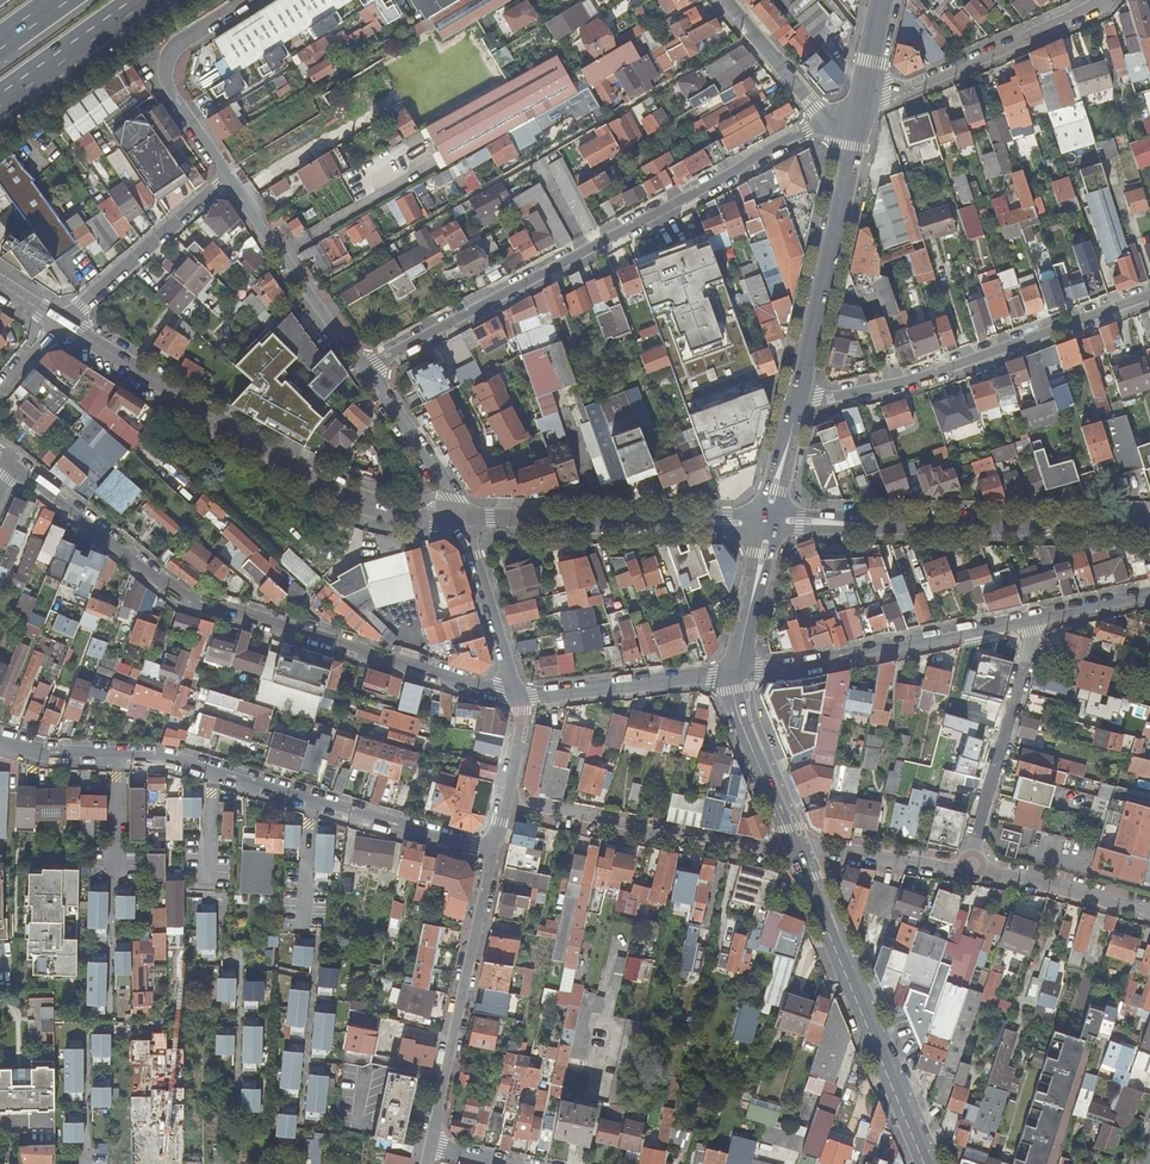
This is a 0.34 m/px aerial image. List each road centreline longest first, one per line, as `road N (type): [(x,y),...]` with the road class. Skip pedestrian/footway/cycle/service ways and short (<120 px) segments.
road 1 (residential): [(519,698),(182,603),(13,464)]
road 2 (residential): [(364,369),(824,123)]
road 3 (secondary): [(59,327),(326,488),(392,515),(459,520)]
road 4 (secondary): [(769,521),(1021,528),(1149,520)]
road 5 (residential): [(795,403),(918,379),(1149,296)]
road 6 (secondary): [(799,849),(930,1163)]
road 7 (secondary): [(459,520),(769,521)]
road 8 (residential): [(799,849),(784,853),(499,804)]
road 9 (residential): [(428,1149),(488,854)]
road 10 (residential): [(736,674),(1031,622)]
road 11 (tertiary): [(856,110),(795,403)]
road 12 (residential): [(1106,0),(856,110)]
road 13 (residential): [(972,865),(1031,622)]
road 14 (residential): [(248,0),(176,43),(165,80),(228,177)]
road 15 (residential): [(228,177),(364,369)]
road 16 (residential): [(59,327),(228,177)]
road 17 (residential): [(736,674),(519,698)]
road 18 (residential): [(307,803),(488,854)]
road 19 (residential): [(519,698),(459,520)]
road 20 (secondary): [(736,674),(757,756),(799,849)]
road 21 (residential): [(1149,912),(972,865)]
road 22 (residential): [(364,369),(459,520)]
road 23 (residential): [(972,865),(799,849)]
road 24 (motorway): [(0,99),(138,0)]
road 25 (residential): [(824,123),(721,0)]
road 26 (secondary): [(769,521),(736,674)]
road 27 (residential): [(307,803),(304,937)]
road 28 (residential): [(114,759),(114,884)]
road 29 (tertiary): [(795,403),(769,521)]
road 30 (residential): [(1031,622),(1149,600)]

